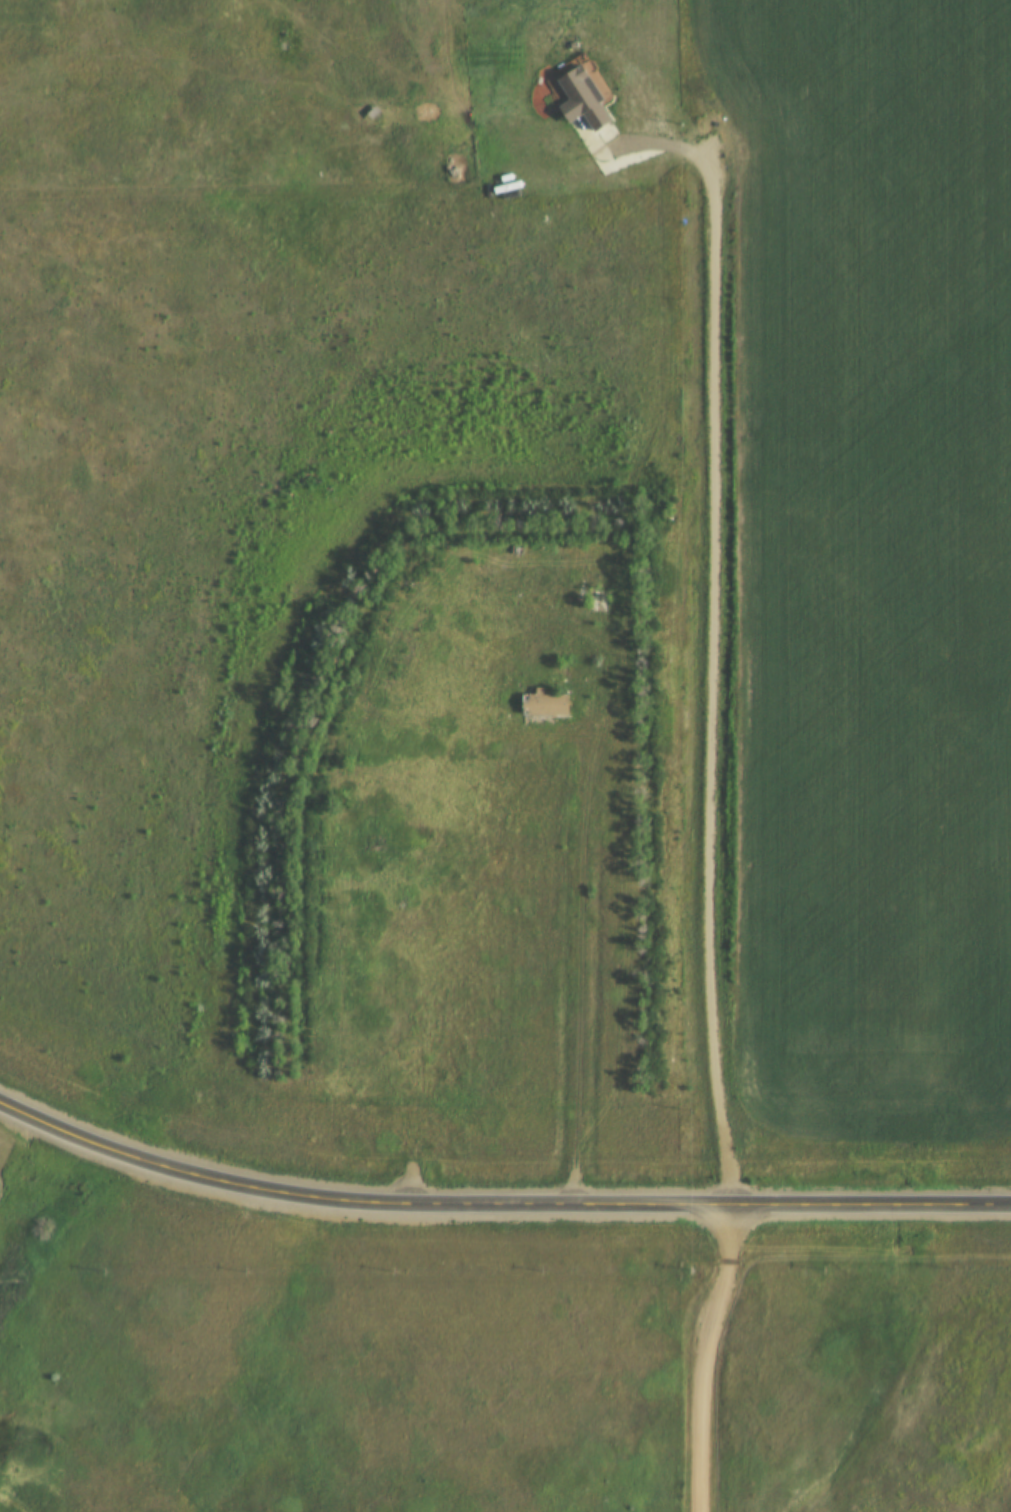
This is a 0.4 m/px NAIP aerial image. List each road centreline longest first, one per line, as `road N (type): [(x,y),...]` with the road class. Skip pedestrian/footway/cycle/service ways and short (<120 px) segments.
road 1 (tertiary): [(1010,1208),(579,1208),(277,1191),(97,1143),(0,1100)]

